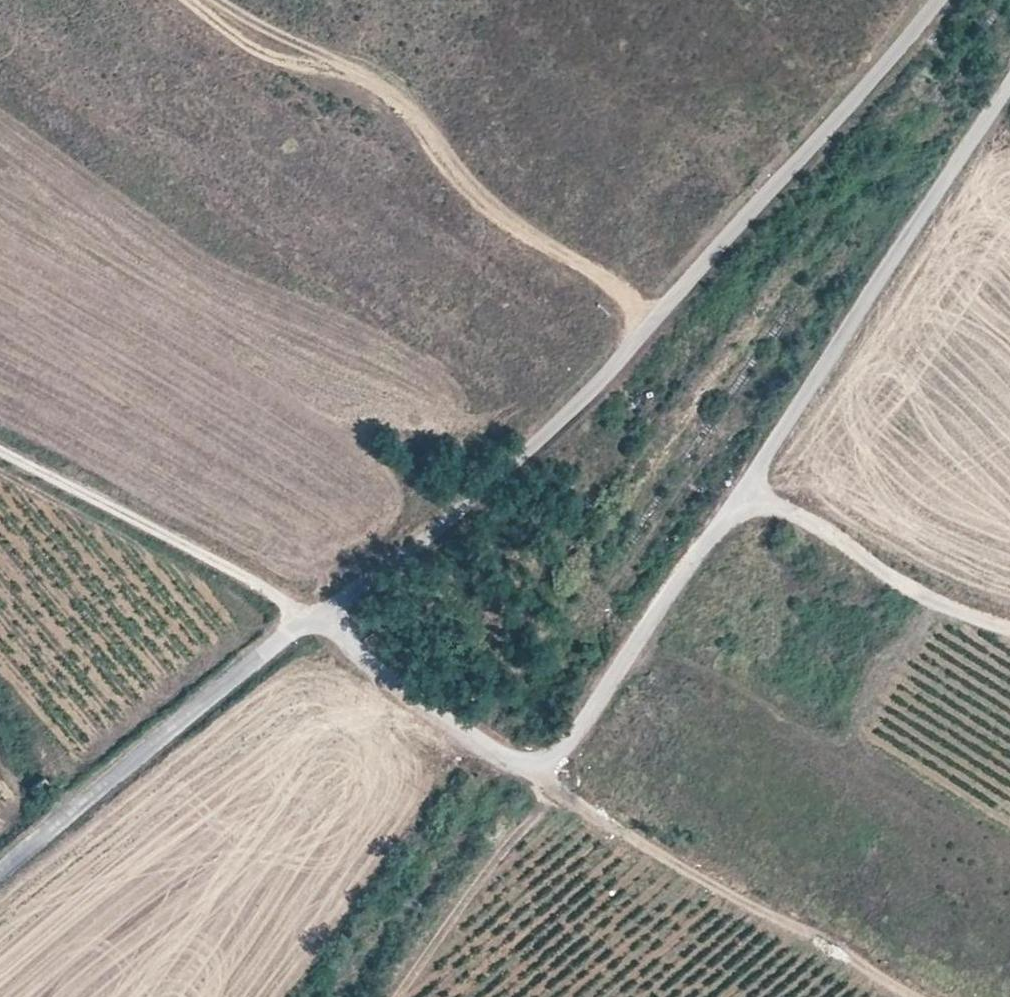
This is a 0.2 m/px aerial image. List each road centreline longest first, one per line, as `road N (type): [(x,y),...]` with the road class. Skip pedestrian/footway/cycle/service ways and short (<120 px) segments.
road 1 (unclassified): [(306,615),(515,761),(551,764),(570,750),(1009,88)]
road 2 (tertiary): [(306,615),(344,599),(454,517),(600,384),(936,0)]
road 3 (track): [(645,334),(468,195),(193,0)]
road 4 (track): [(538,766),(557,787),(665,858),(920,996)]
road 5 (tertiary): [(0,860),(306,615)]
road 6 (unclassified): [(0,451),(306,615)]
road 7 (track): [(1009,621),(907,578),(746,487)]

